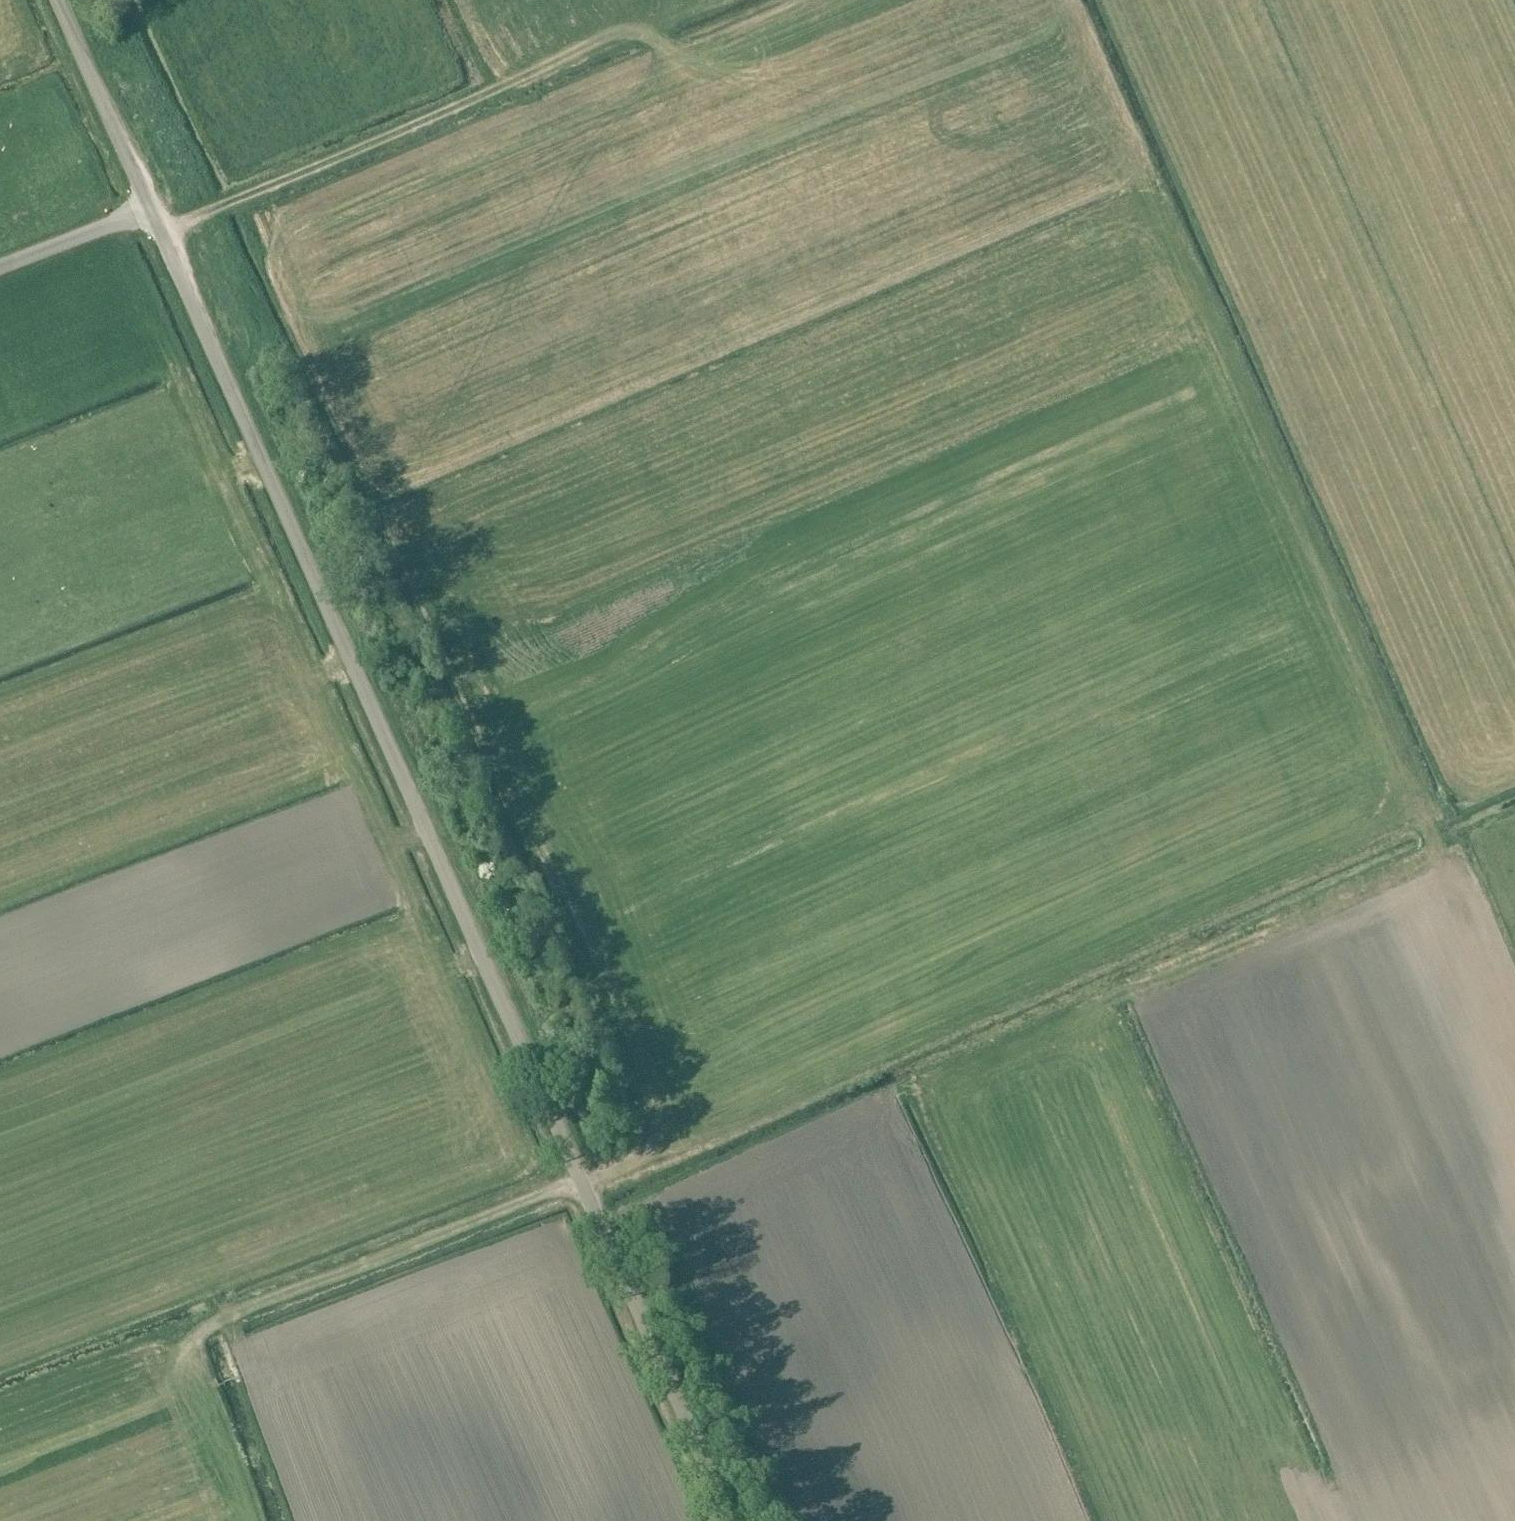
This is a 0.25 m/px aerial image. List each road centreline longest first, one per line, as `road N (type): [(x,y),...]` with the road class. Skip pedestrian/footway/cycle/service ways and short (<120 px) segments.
road 1 (unclassified): [(736,1520),(54,0)]
road 2 (track): [(199,1335),(583,1178)]

